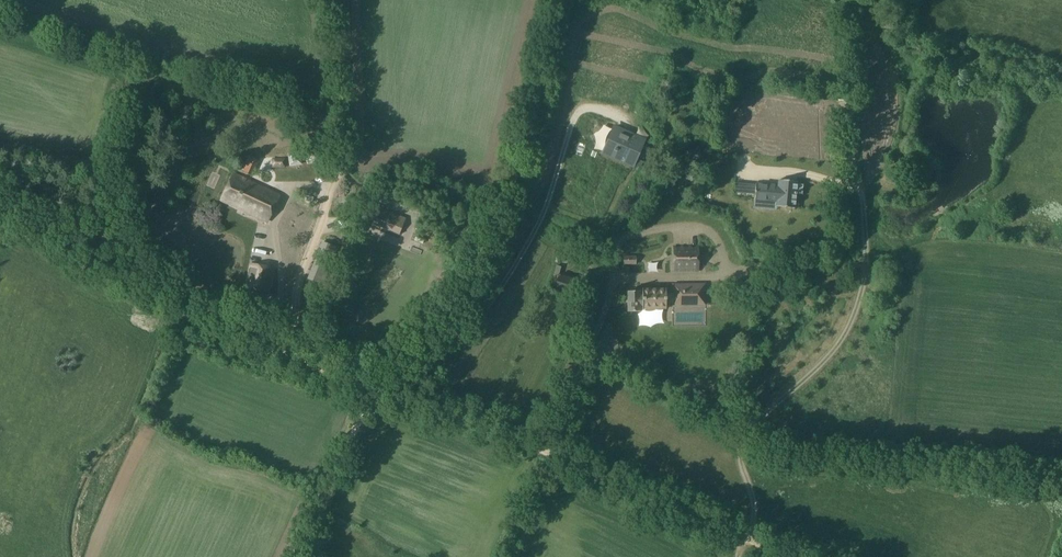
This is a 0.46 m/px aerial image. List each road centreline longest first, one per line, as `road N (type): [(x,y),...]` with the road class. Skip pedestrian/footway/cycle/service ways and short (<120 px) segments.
road 1 (track): [(752,538),(757,516),(739,442),(838,347),(865,272),(860,123),(879,0)]
road 2 (track): [(800,556),(375,390)]
road 3 (track): [(375,390),(205,326),(152,295),(106,198)]
road 4 (track): [(298,556),(375,390)]
road 5 (track): [(279,355),(274,228),(286,197)]

